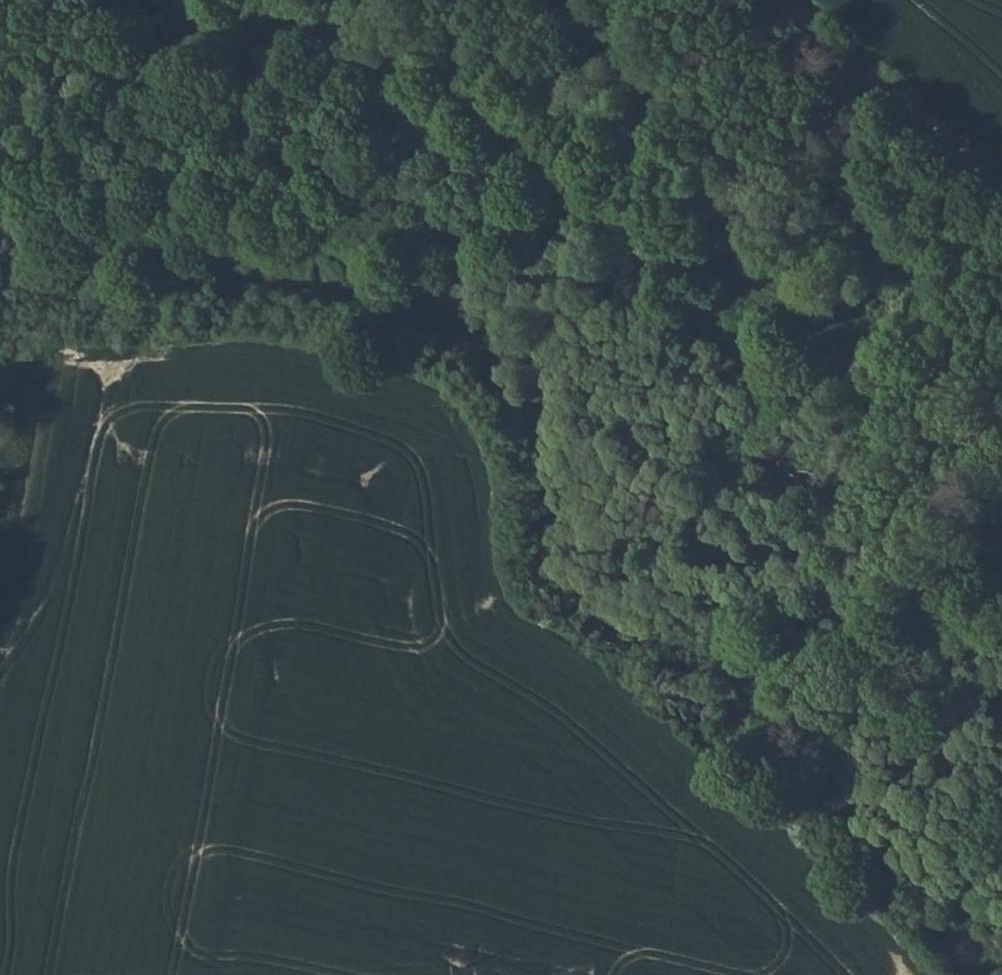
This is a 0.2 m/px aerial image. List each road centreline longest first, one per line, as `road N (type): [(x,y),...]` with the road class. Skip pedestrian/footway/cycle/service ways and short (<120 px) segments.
road 1 (unclassified): [(776,0),(1001,184)]

